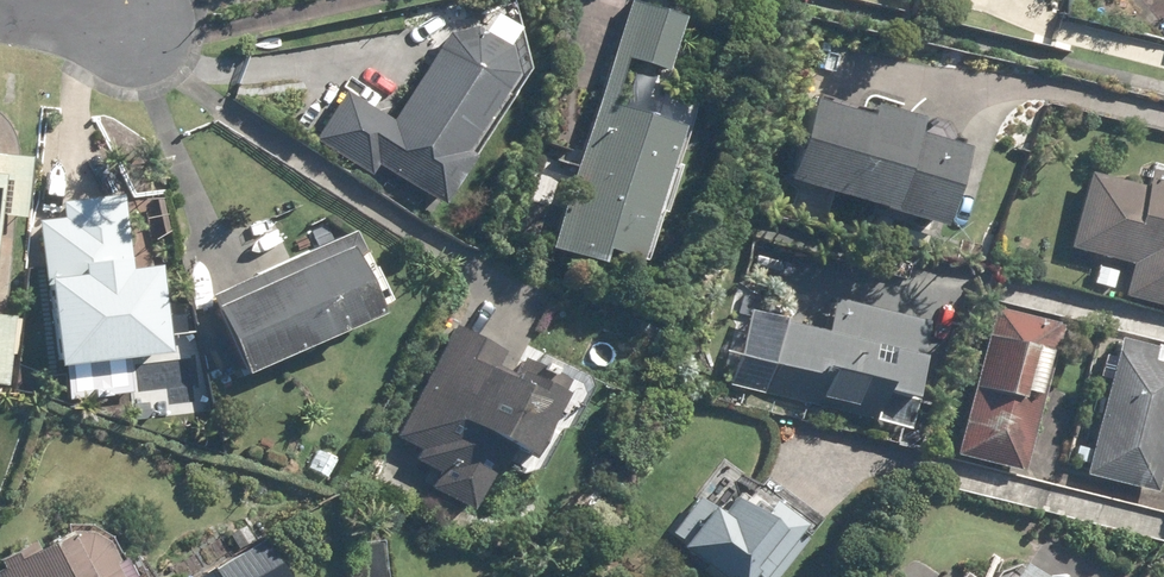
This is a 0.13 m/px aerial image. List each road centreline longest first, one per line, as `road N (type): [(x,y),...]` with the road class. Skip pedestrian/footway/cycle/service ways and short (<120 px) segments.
road 1 (residential): [(149,21),(0,9)]

